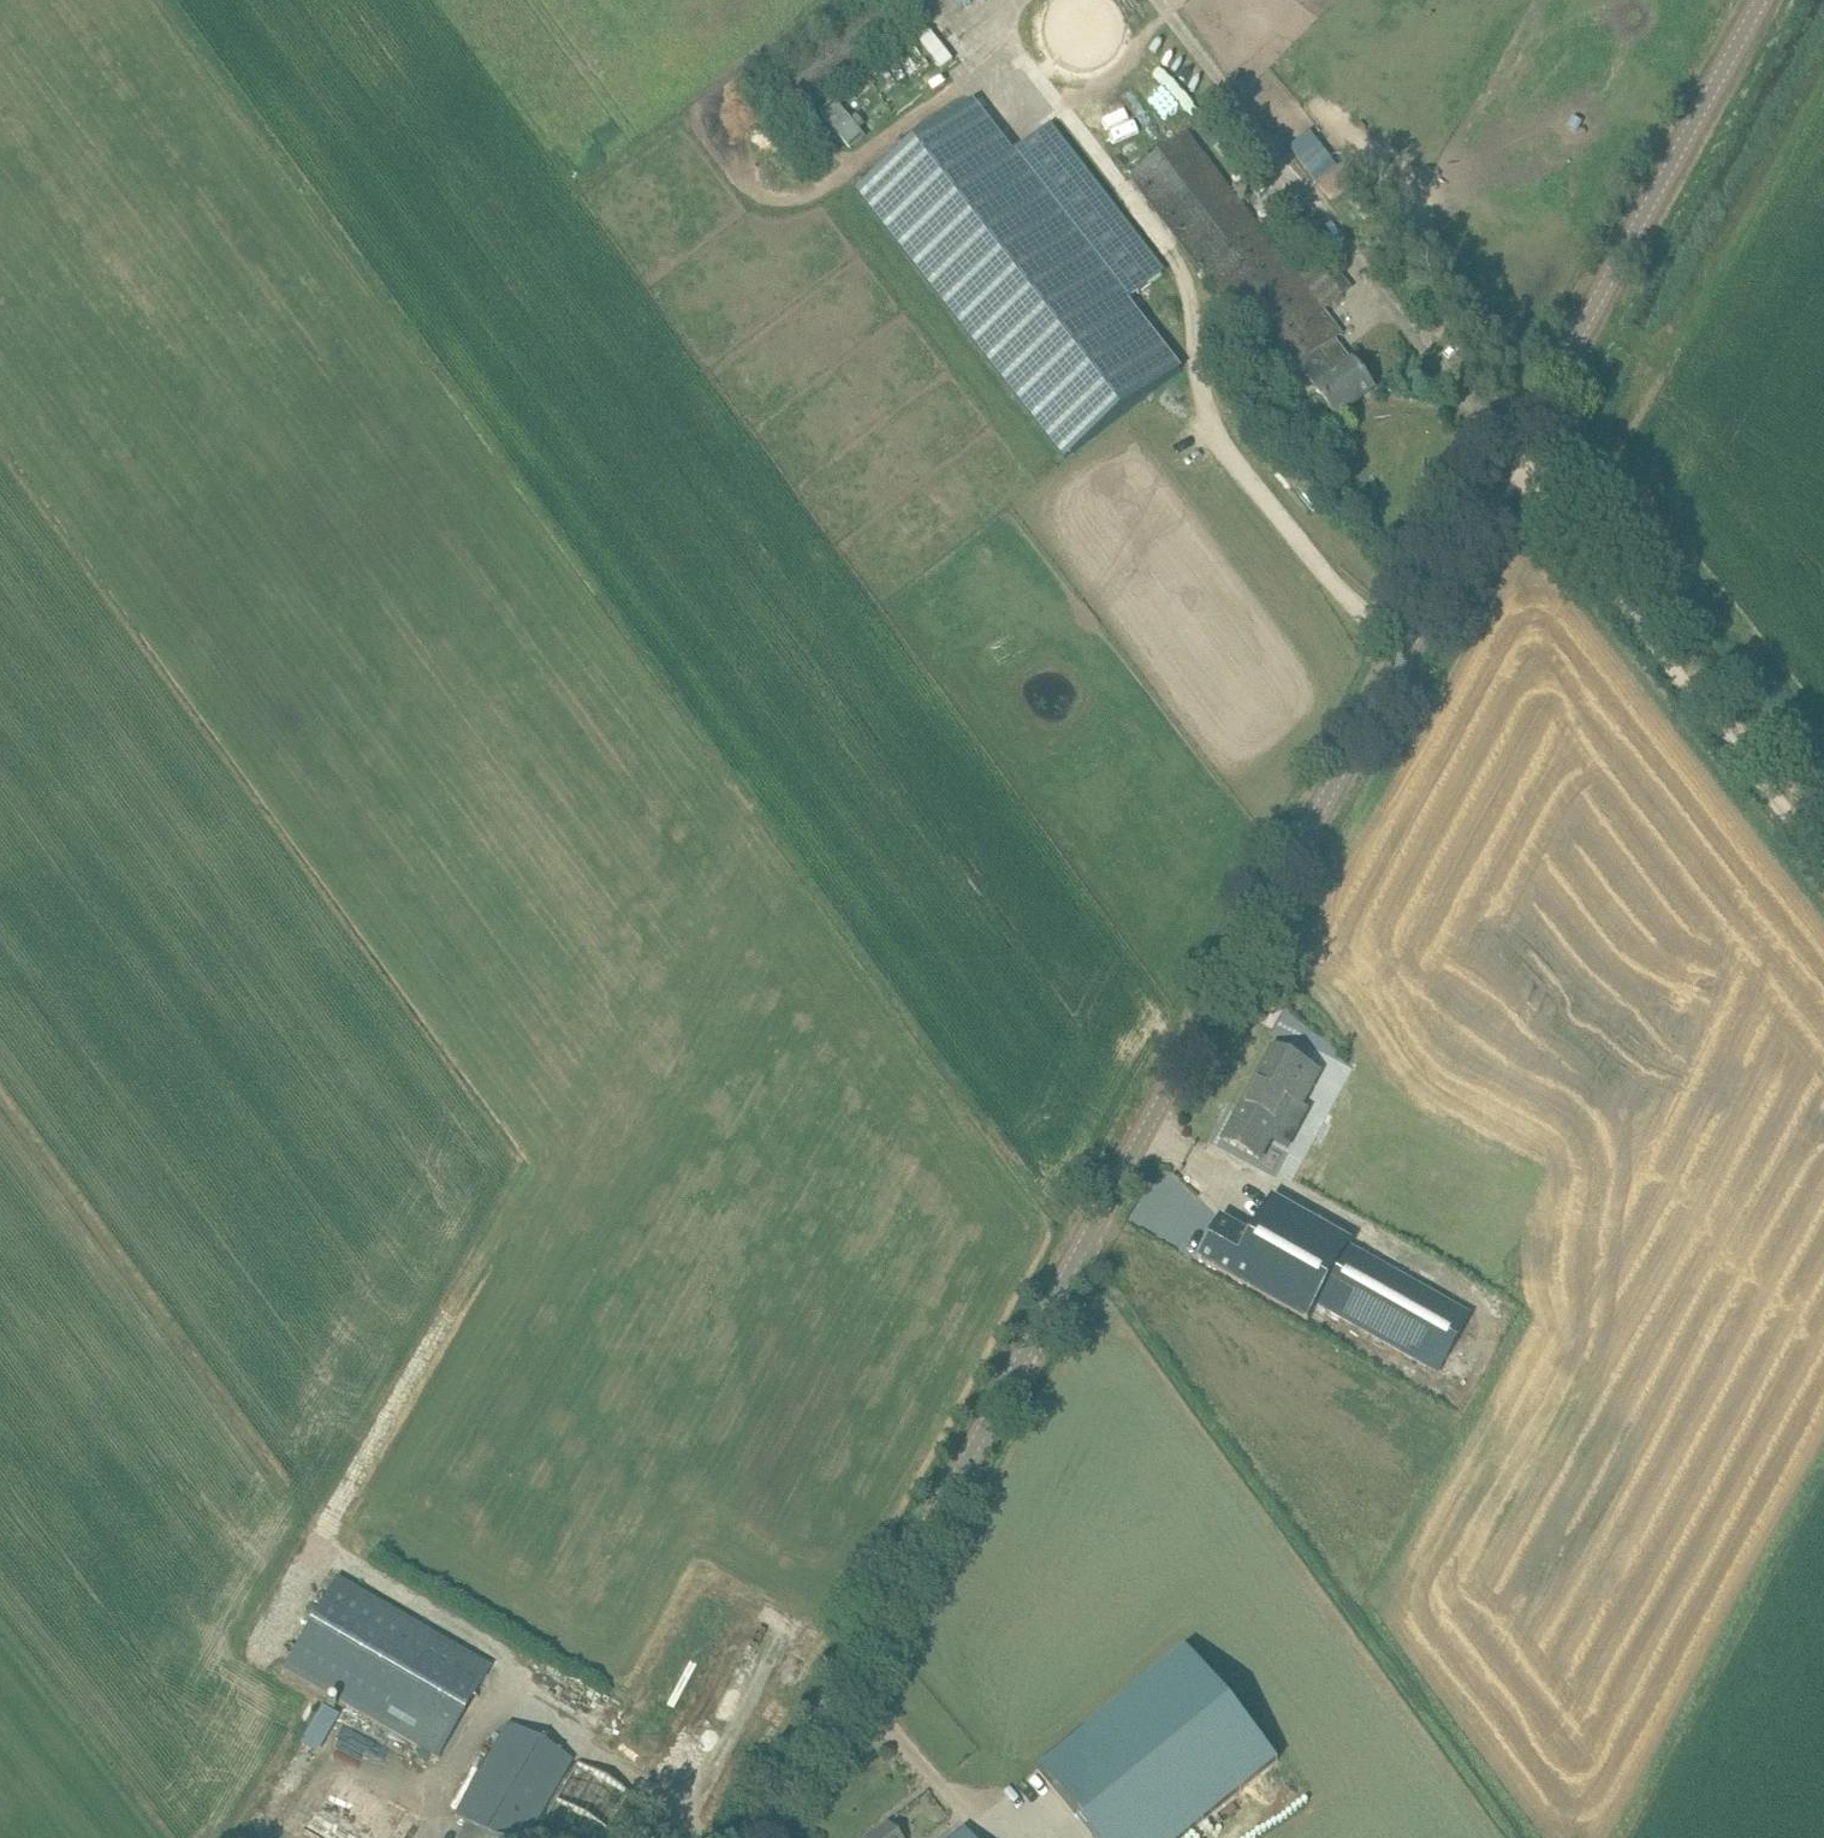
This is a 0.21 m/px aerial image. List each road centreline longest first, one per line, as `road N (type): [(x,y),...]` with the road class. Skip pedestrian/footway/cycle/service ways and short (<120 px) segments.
road 1 (unclassified): [(759,1837),(1506,458),(1765,0)]
road 2 (track): [(1506,458),(1823,859)]

